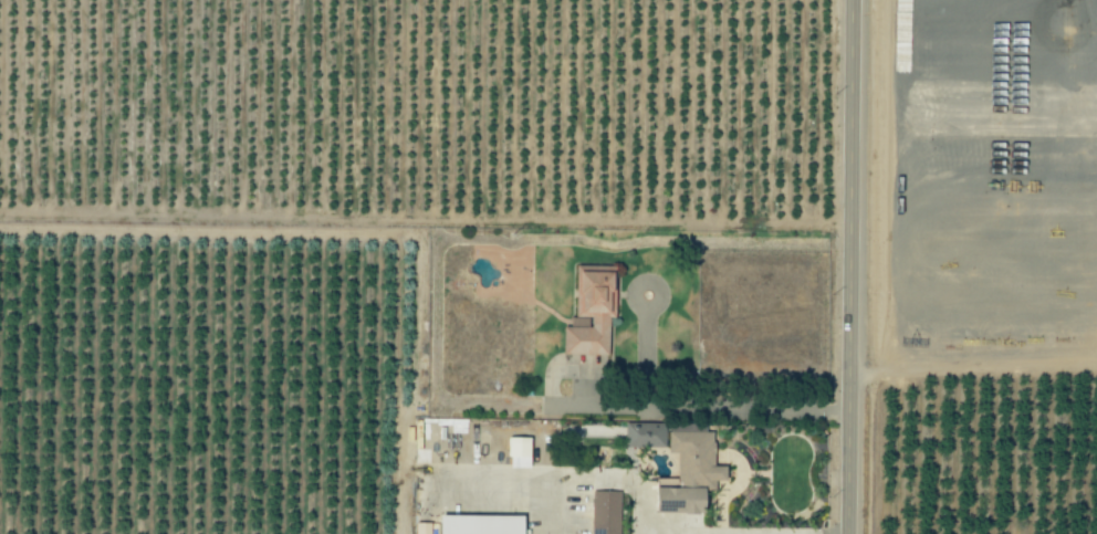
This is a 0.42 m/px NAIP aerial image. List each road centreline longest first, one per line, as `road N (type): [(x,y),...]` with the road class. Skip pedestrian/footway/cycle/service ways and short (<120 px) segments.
road 1 (tertiary): [(854,533),(855,0)]

